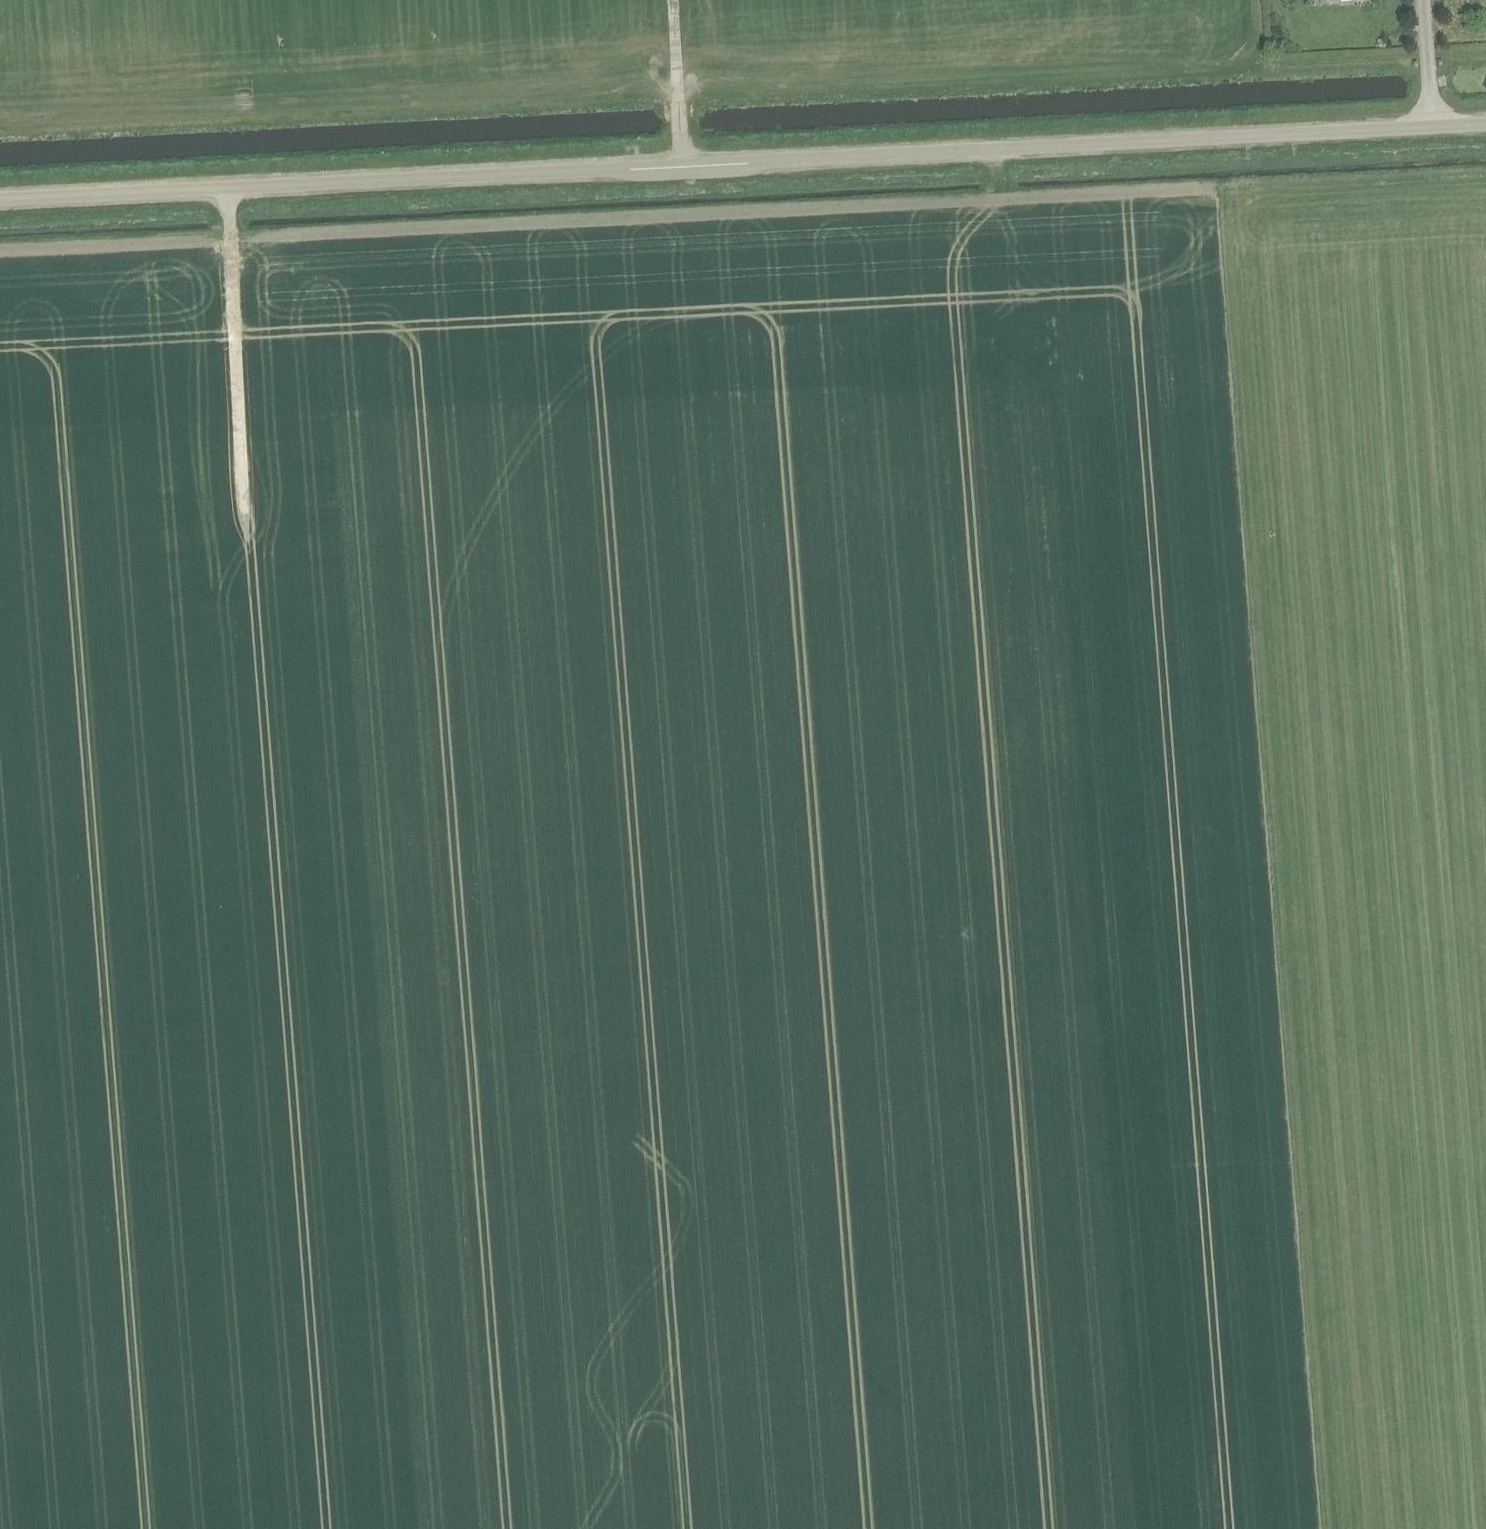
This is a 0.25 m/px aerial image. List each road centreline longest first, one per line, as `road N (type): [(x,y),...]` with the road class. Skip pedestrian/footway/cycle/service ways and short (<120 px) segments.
road 1 (unclassified): [(0,201),(1485,127)]

